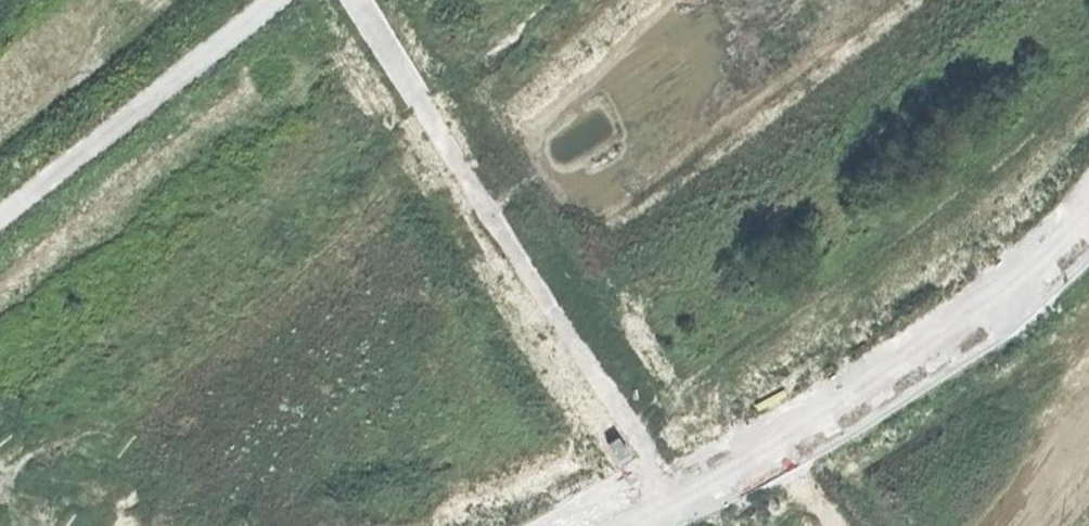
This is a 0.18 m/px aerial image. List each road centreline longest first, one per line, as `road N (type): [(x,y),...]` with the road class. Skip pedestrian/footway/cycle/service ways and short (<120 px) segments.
road 1 (residential): [(1088,199),(1023,281),(922,352),(685,496),(618,525)]

